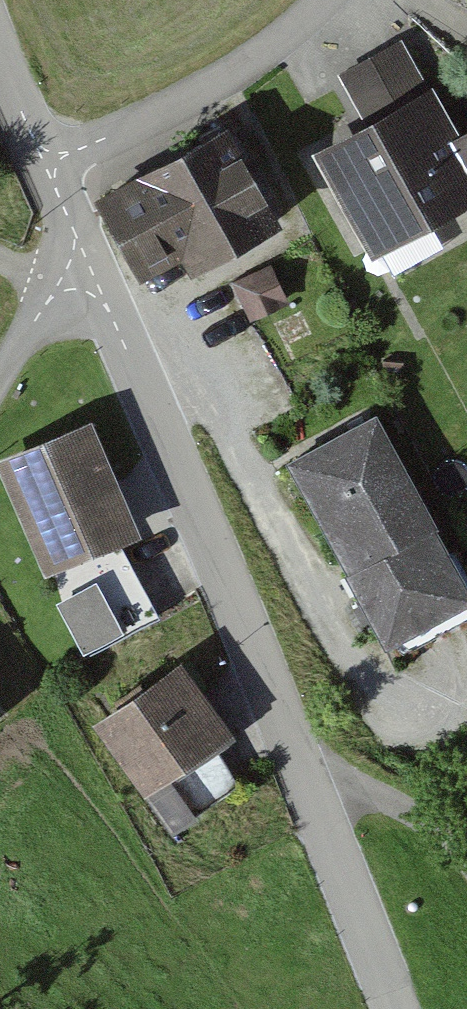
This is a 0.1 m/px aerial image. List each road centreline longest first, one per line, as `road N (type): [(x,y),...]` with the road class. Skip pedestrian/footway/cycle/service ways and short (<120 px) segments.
road 1 (unclassified): [(54,183),(400,1008)]
road 2 (residential): [(54,183),(291,74),(344,0)]
road 3 (track): [(307,782),(403,807),(466,856)]
road 4 (unclassified): [(0,56),(54,183)]

